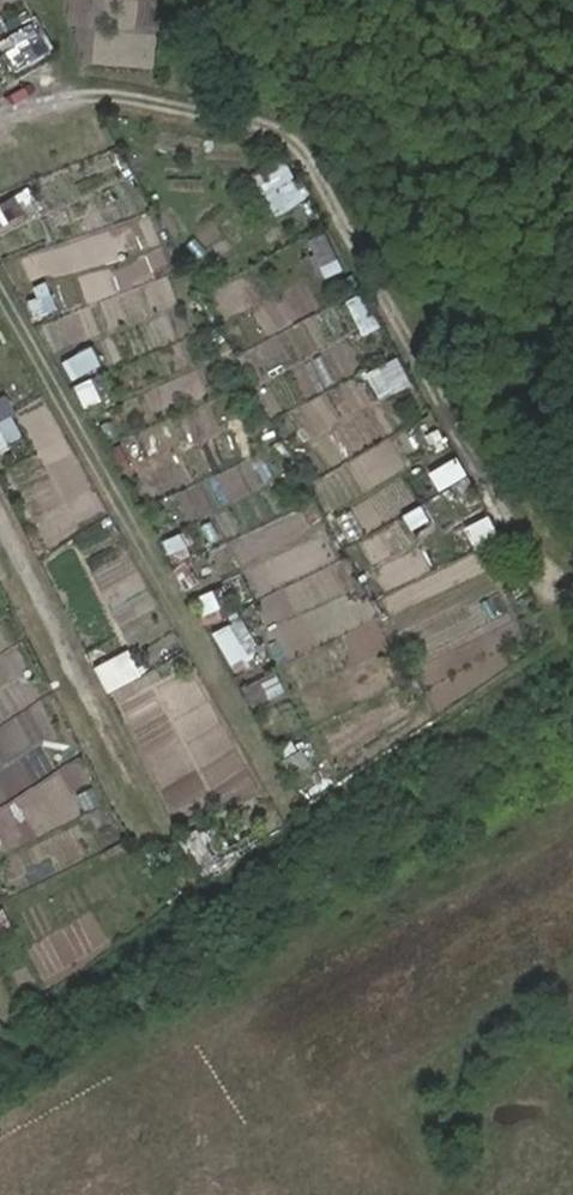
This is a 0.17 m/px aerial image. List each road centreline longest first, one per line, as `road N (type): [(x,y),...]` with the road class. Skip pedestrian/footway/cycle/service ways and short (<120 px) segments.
road 1 (track): [(0,117),(90,96),(260,127),(303,152),(546,592)]
road 2 (track): [(0,288),(289,806)]
road 3 (track): [(0,524),(153,829)]

